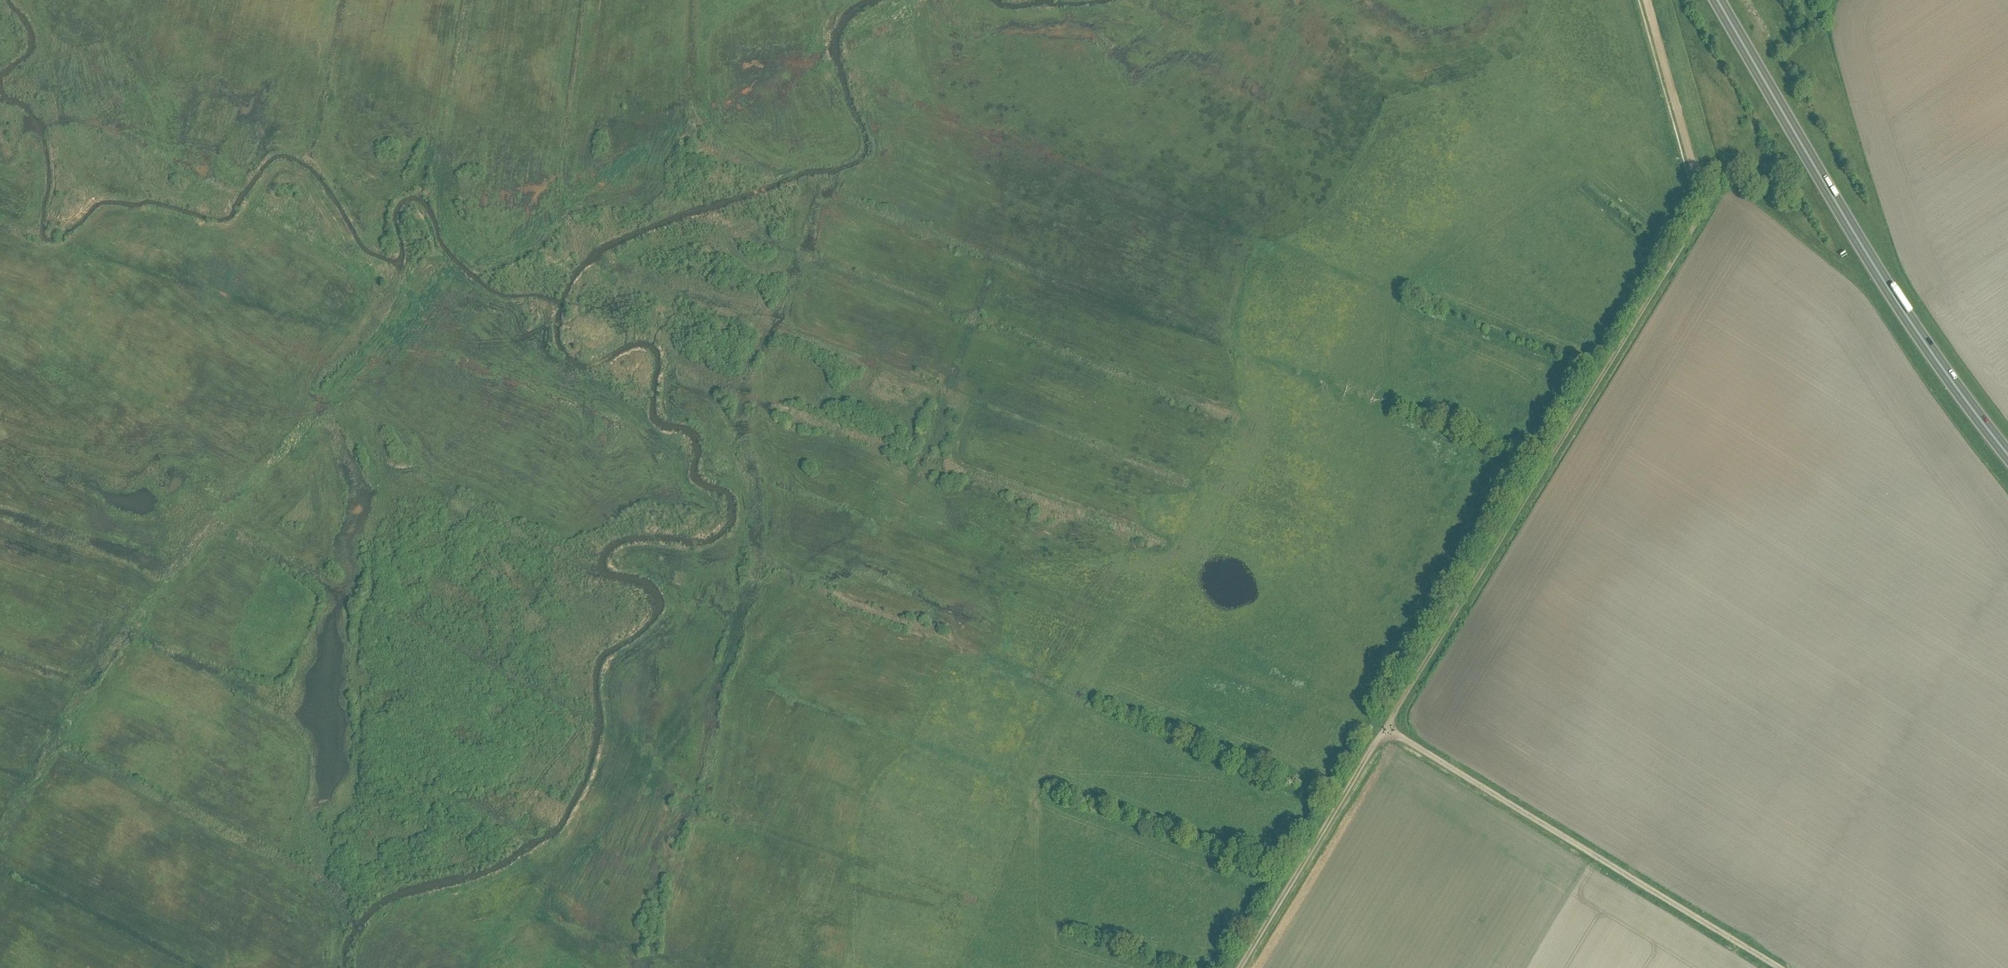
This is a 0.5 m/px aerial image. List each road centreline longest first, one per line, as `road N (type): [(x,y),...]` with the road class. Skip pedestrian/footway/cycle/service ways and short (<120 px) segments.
road 1 (unclassified): [(1385,729),(1703,208)]
road 2 (trunk): [(2007,456),(1872,263),(1717,0)]
road 3 (unclassified): [(1776,967),(1385,729)]
road 4 (unclassified): [(1239,967),(1385,729)]
road 5 (track): [(1645,0),(1703,208)]

